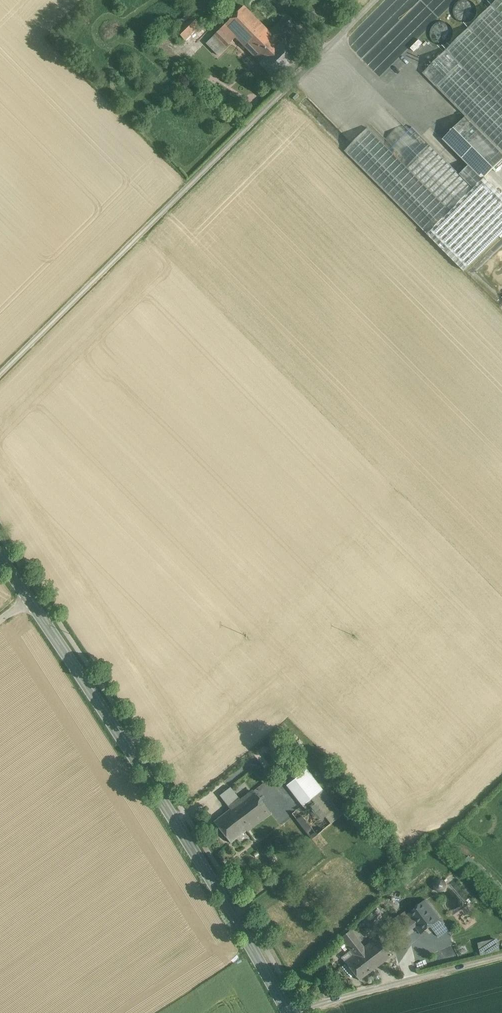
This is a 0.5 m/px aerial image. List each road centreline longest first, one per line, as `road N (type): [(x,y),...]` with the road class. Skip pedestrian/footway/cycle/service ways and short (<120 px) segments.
road 1 (track): [(0,371),(371,0)]
road 2 (secondary): [(288,1012),(32,598)]
road 3 (unclassified): [(303,1007),(501,955)]
road 4 (track): [(332,39),(384,90),(423,103),(443,121)]

